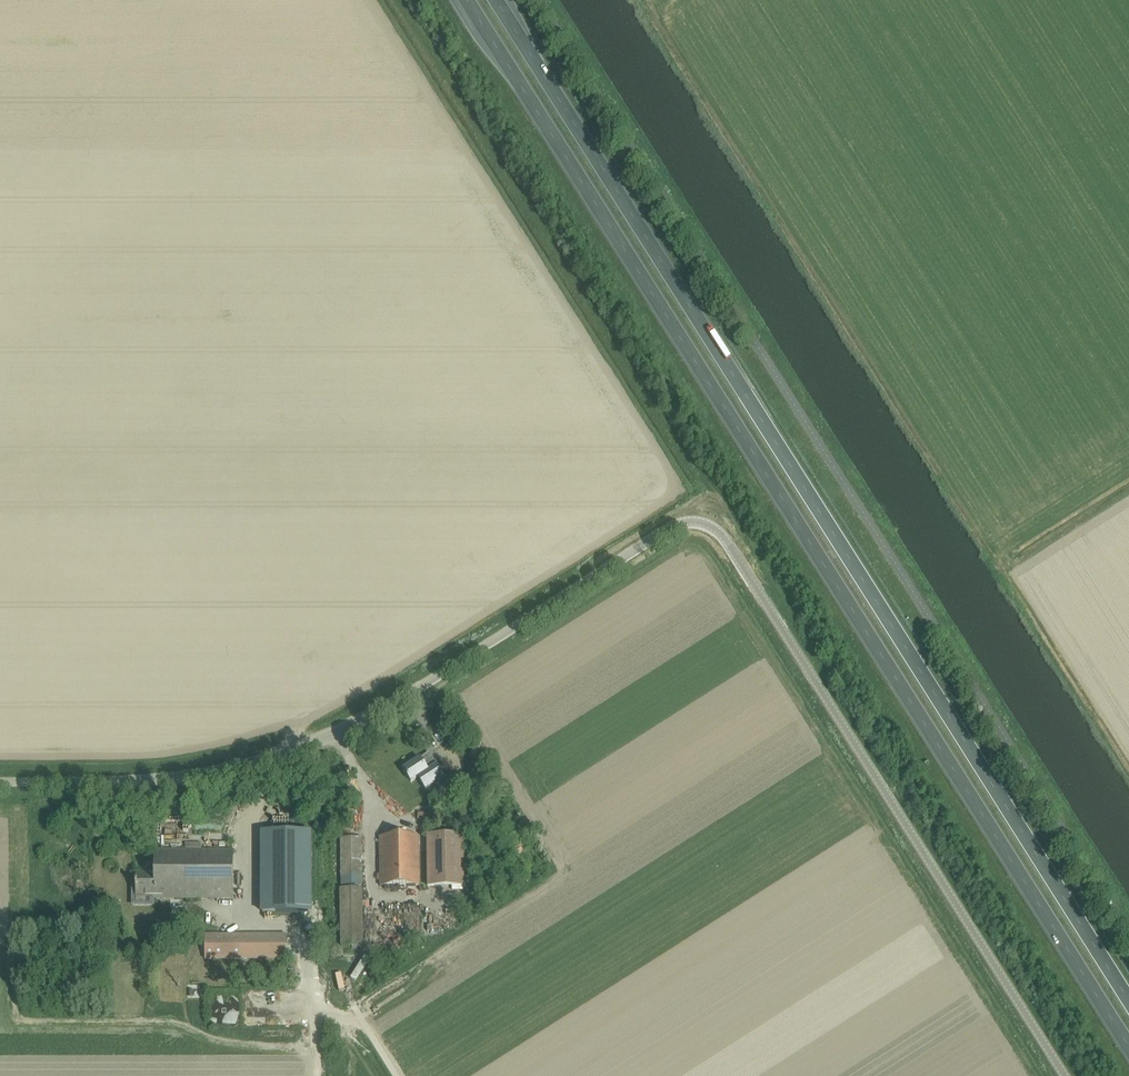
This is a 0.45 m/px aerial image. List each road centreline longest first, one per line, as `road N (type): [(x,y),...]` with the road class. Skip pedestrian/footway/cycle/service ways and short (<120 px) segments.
road 1 (unclassified): [(1065,1075),(727,542),(704,523),(675,525),(405,696),(285,753),(166,779),(0,782)]
road 2 (trunk): [(467,0),(1128,1047)]
road 3 (trunk): [(1128,1001),(496,0)]

